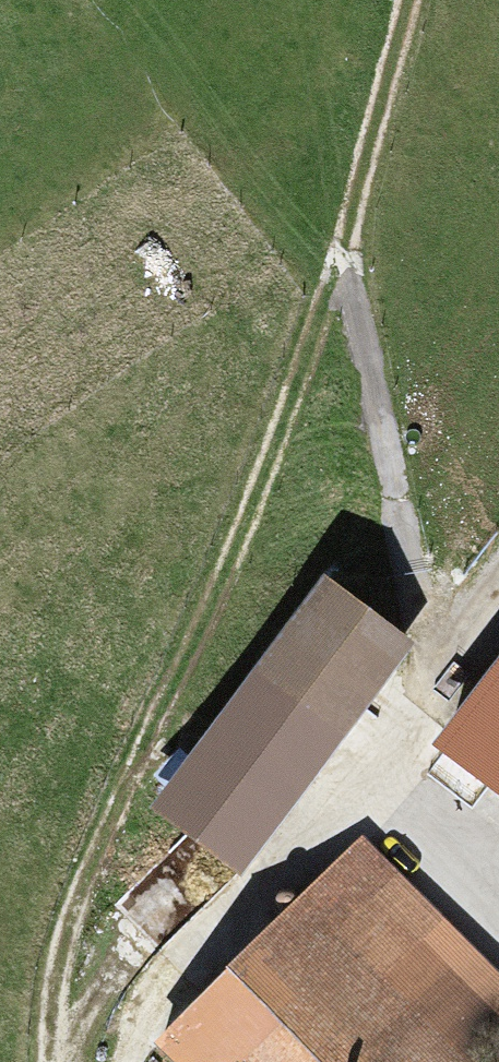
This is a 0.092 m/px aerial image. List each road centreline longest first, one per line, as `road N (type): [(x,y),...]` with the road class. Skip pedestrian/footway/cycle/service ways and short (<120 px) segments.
road 1 (track): [(365,189),(153,750),(83,905),(63,977),(57,1061)]
road 2 (track): [(378,810),(412,681),(419,565),(365,293),(361,223),(416,0)]

